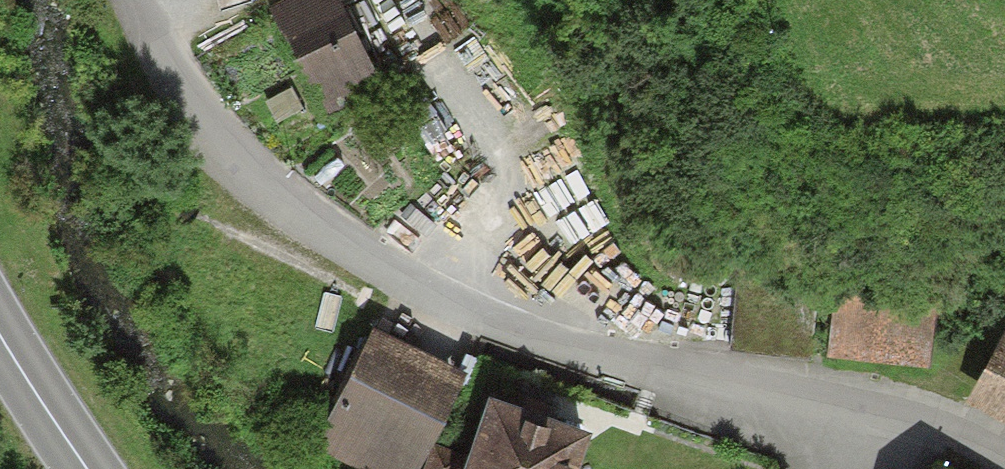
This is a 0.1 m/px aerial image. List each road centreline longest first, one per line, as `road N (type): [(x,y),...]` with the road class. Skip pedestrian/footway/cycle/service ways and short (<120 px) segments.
road 1 (residential): [(965,468),(929,451),(588,361),(424,294),(287,202),(197,113),(134,0)]
road 2 (primary): [(86,468),(0,333)]

